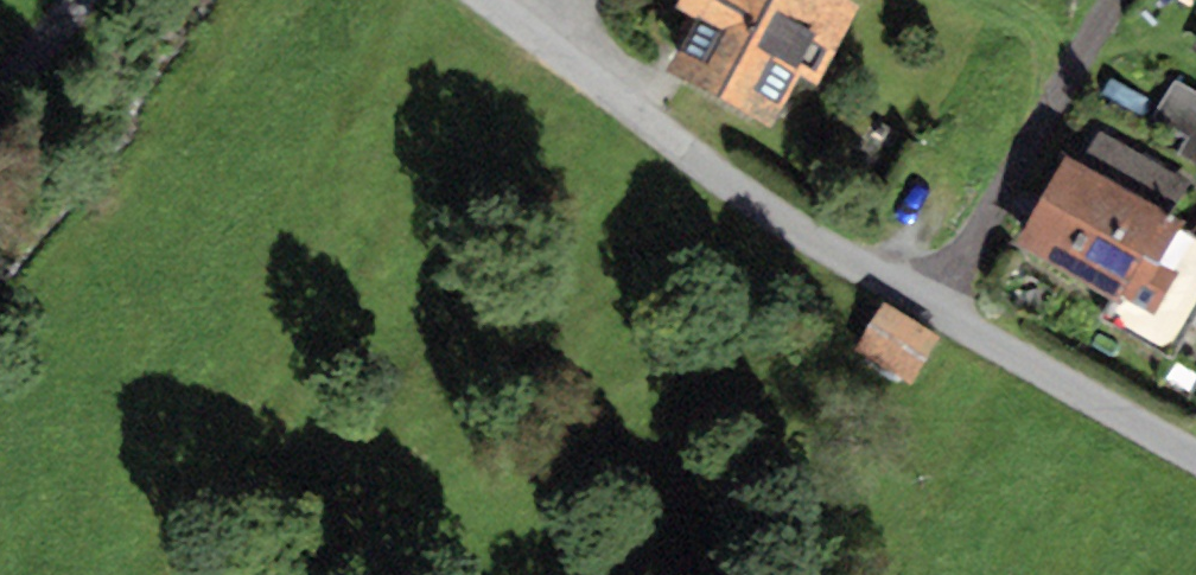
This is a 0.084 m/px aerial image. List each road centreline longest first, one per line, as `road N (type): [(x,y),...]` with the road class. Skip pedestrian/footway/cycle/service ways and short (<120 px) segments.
road 1 (residential): [(481,0),(757,203),(1195,454)]
road 2 (track): [(1116,0),(935,308)]
road 3 (track): [(75,0),(0,110)]

